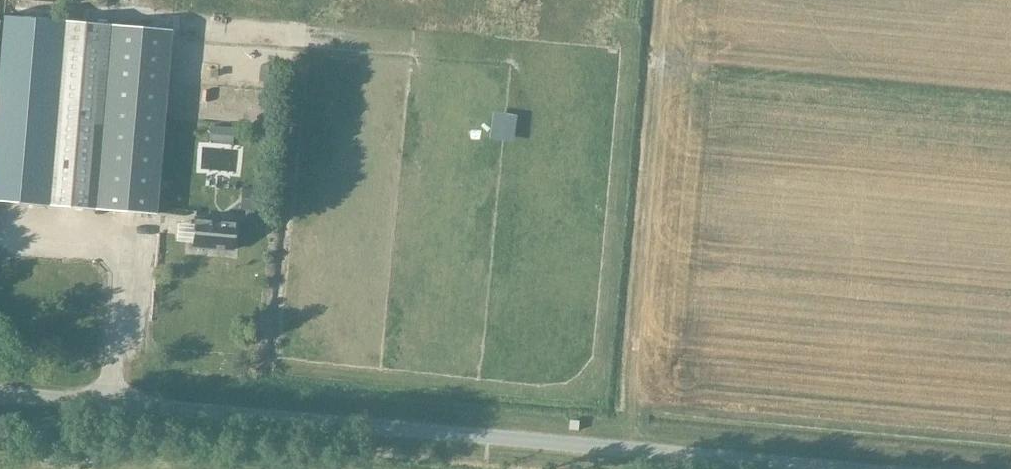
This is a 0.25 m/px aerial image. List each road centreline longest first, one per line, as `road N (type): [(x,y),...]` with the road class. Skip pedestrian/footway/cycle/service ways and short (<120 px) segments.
road 1 (unclassified): [(844,468),(0,394)]

